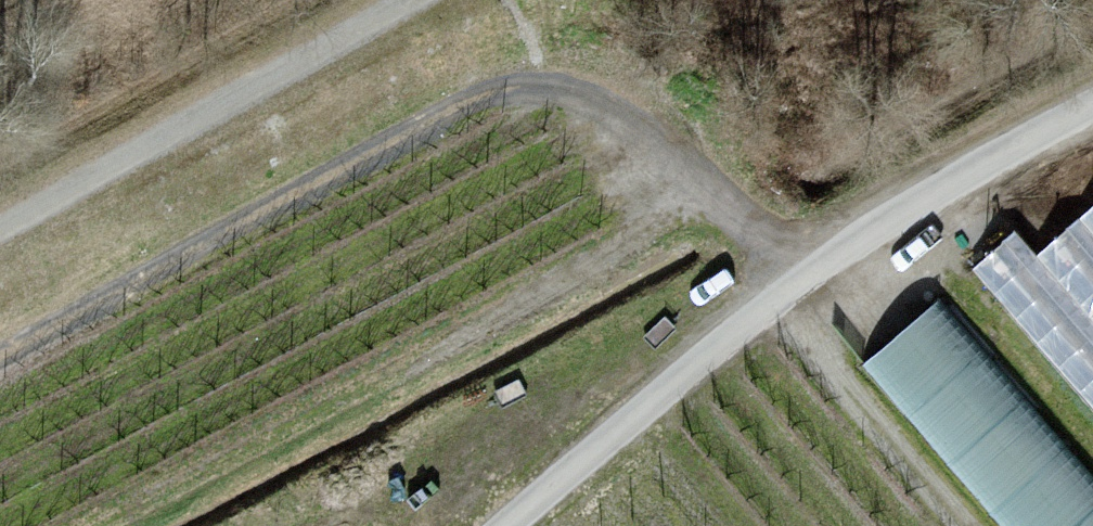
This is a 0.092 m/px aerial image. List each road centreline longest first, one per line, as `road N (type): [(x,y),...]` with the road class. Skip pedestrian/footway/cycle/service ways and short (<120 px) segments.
road 1 (track): [(831,282),(572,91),(319,197),(0,372)]
road 2 (unclassified): [(543,525),(831,282),(1092,117)]
road 3 (track): [(0,246),(457,0)]

